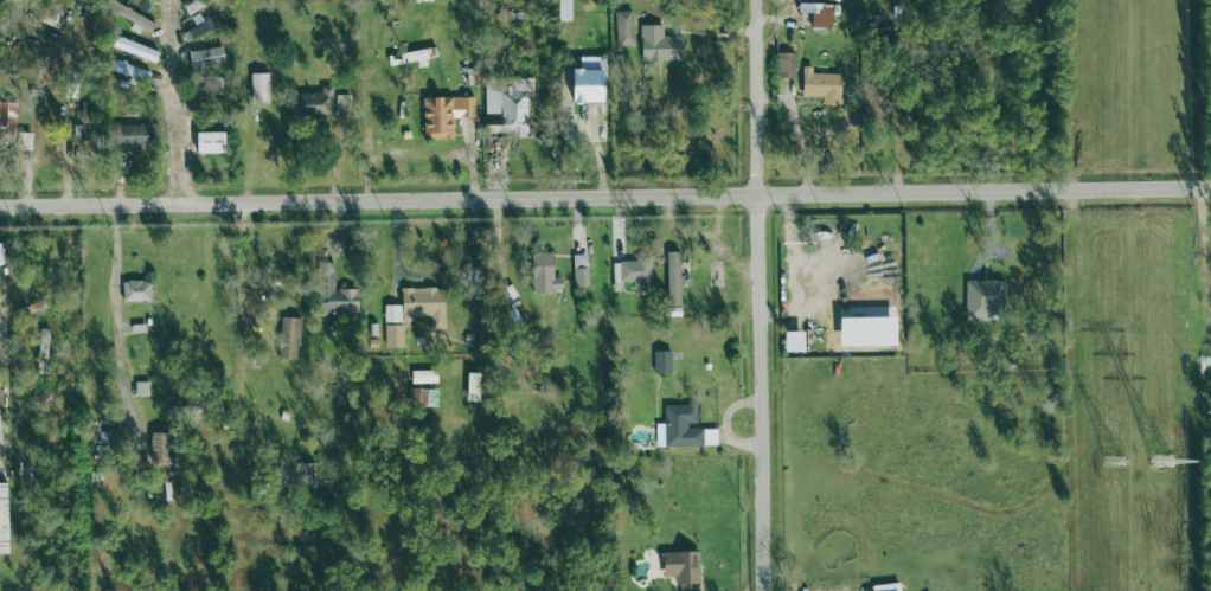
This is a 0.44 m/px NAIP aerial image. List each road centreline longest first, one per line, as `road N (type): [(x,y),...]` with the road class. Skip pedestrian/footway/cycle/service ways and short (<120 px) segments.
road 1 (residential): [(0,207),(1210,188)]
road 2 (residential): [(768,590),(759,0)]
road 3 (residential): [(191,204),(177,0)]

